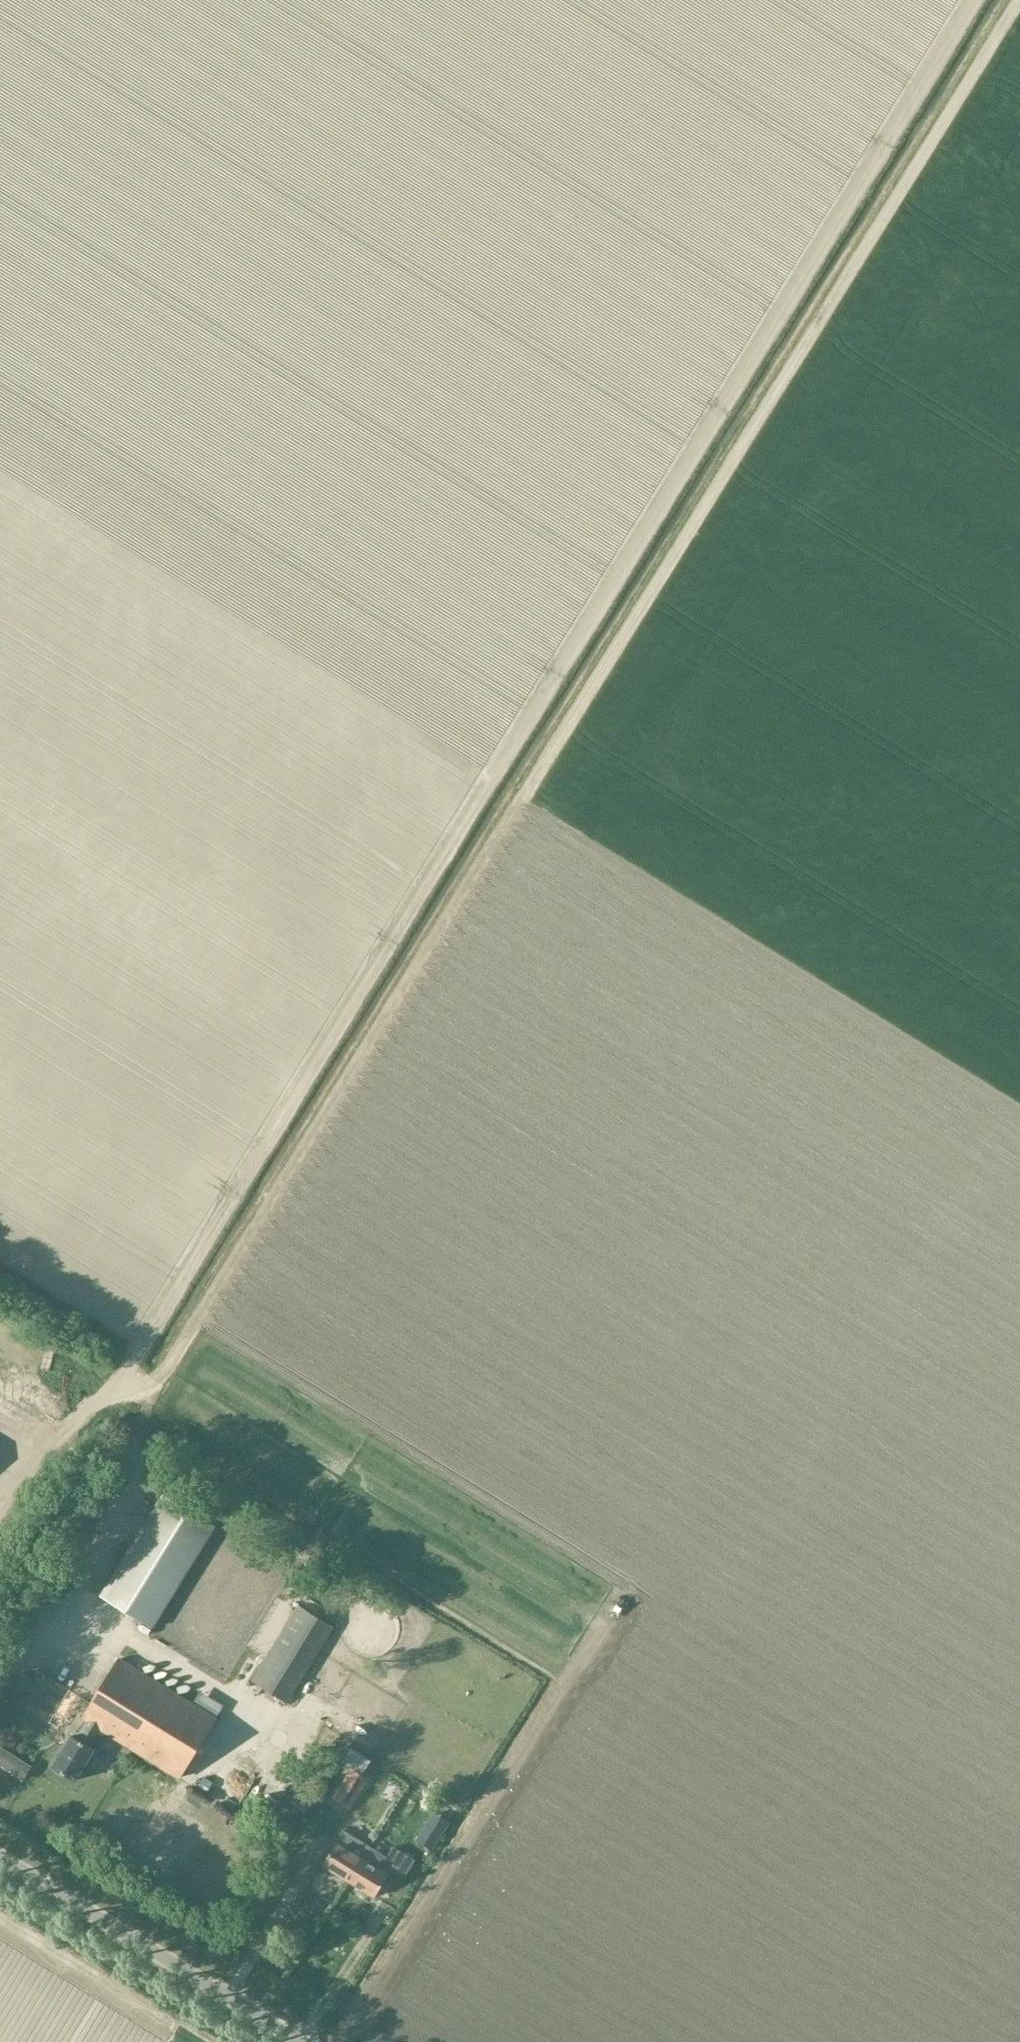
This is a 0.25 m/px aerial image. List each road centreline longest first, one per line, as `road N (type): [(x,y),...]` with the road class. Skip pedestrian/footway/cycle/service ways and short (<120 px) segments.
road 1 (unclassified): [(298,2041),(0,1858)]

